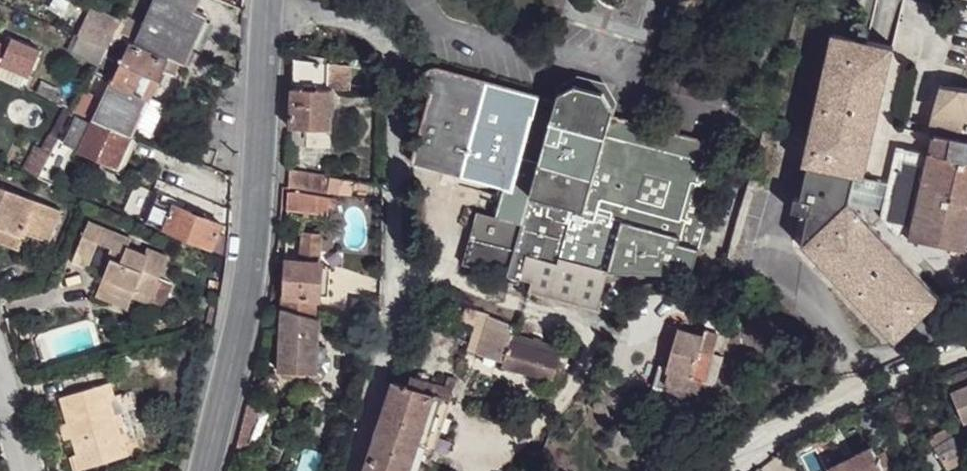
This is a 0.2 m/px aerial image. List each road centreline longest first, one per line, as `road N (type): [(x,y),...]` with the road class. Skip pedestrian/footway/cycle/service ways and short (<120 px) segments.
road 1 (residential): [(206,470),(248,303),(268,0)]

